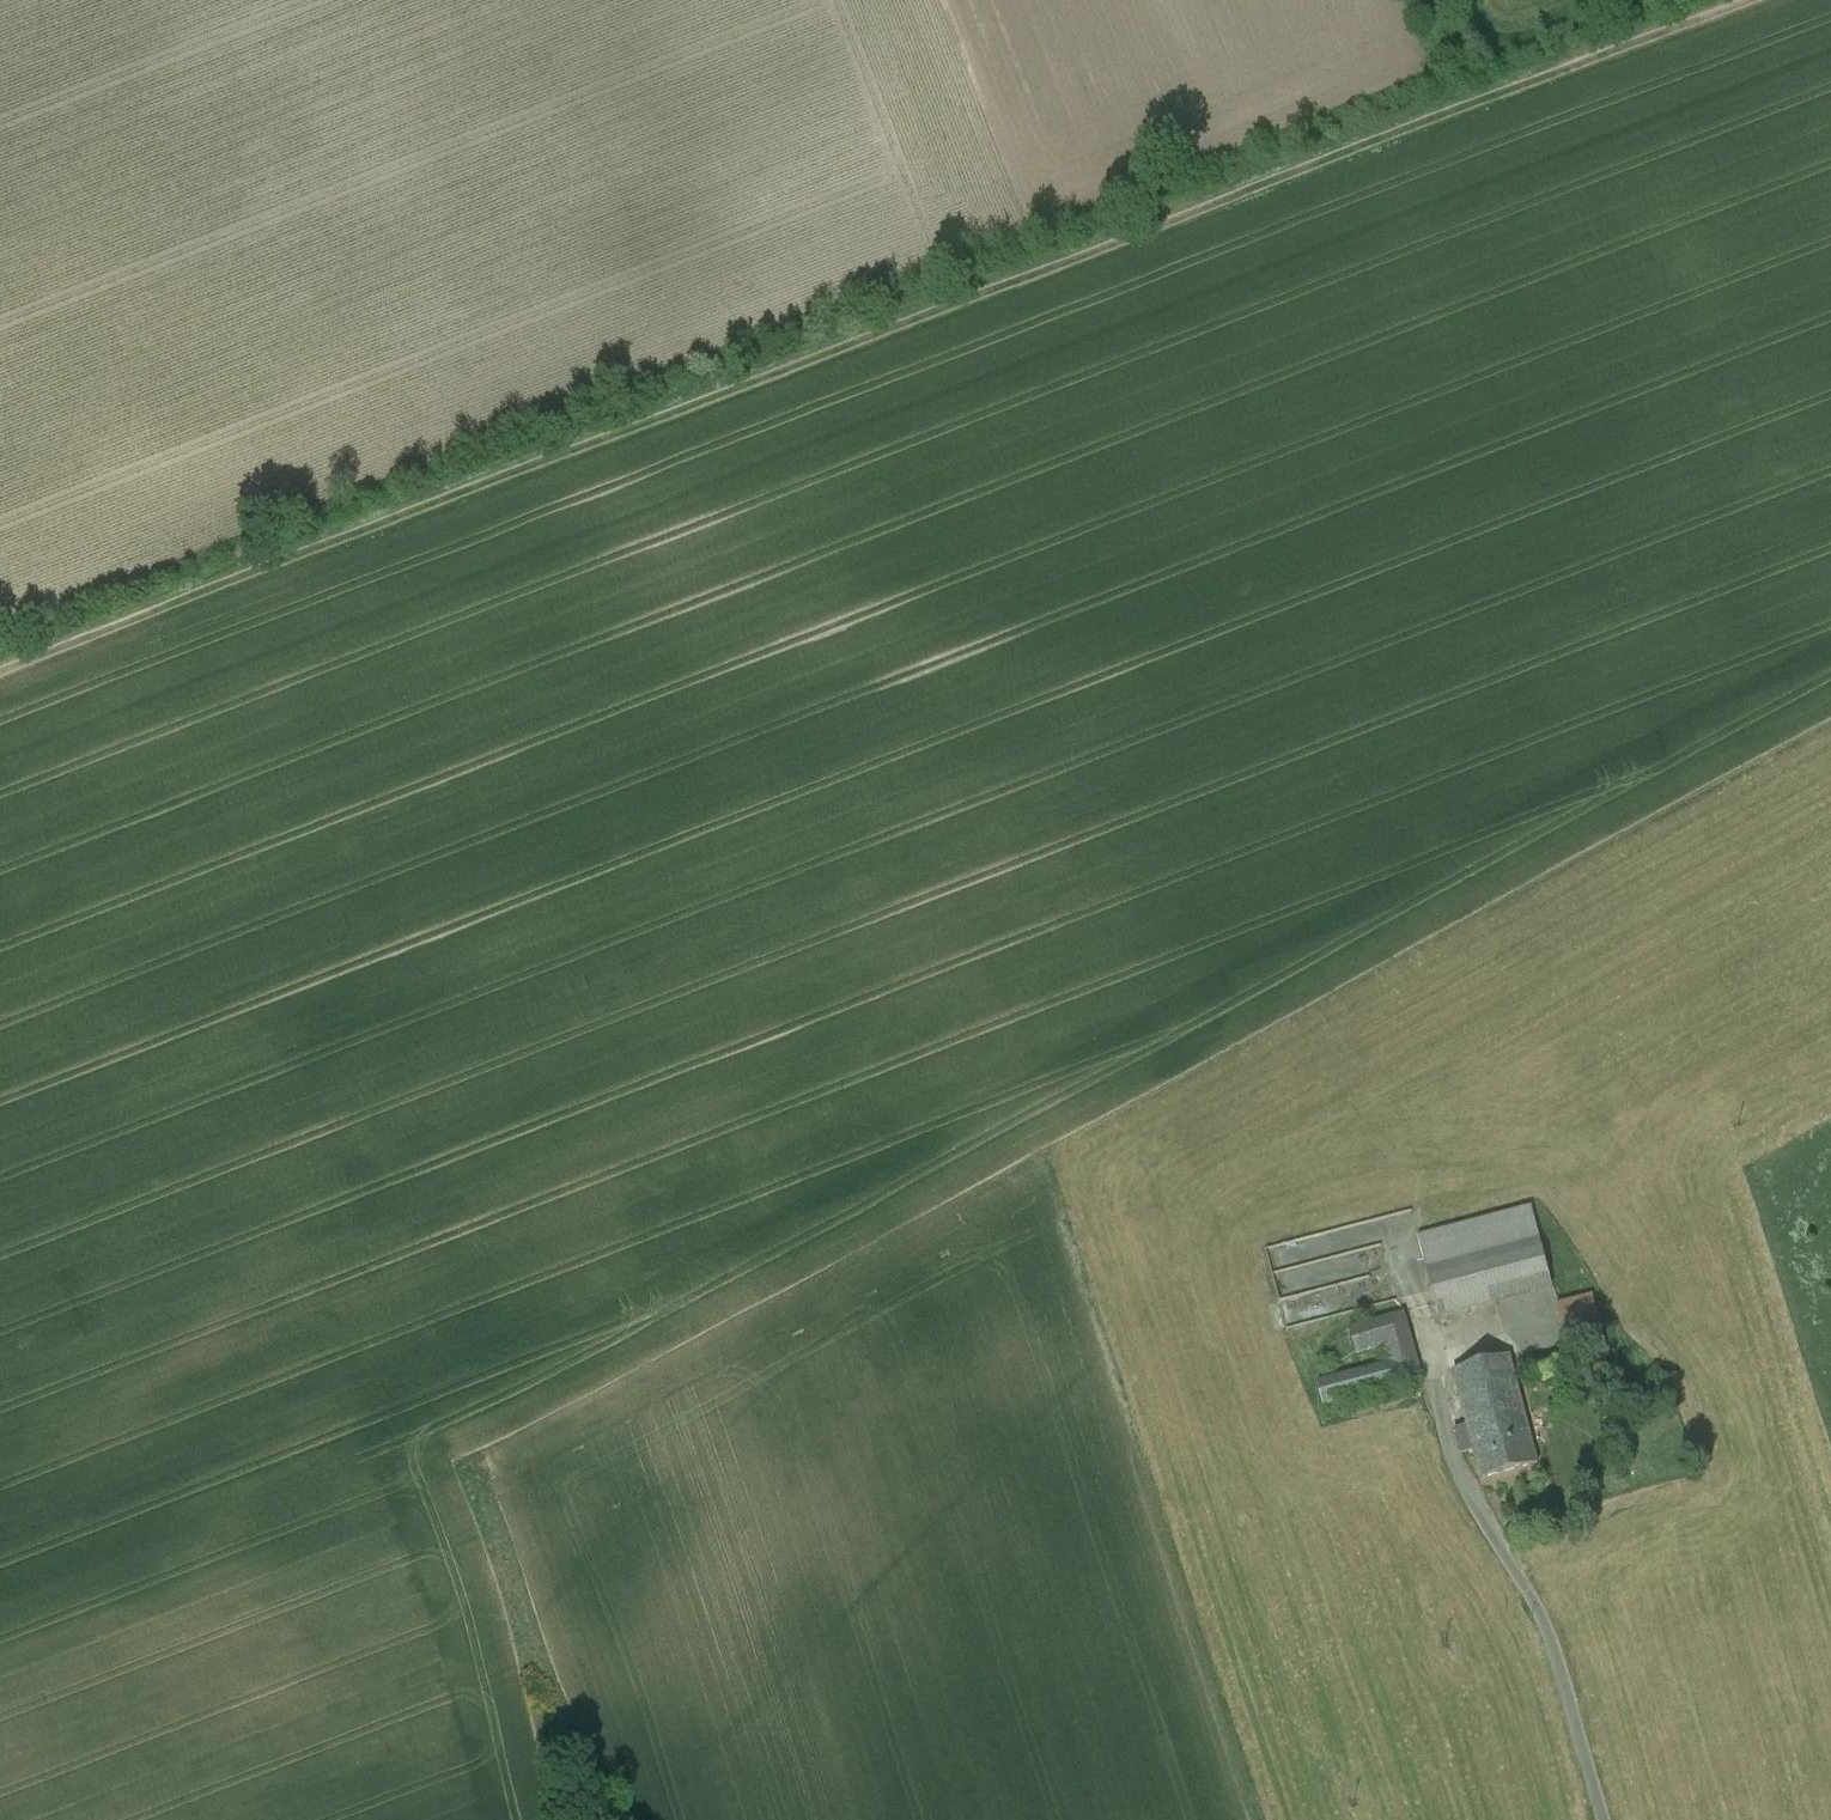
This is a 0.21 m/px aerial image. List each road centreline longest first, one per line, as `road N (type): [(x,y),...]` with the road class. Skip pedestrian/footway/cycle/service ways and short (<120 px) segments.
road 1 (track): [(0,661),(1728,0)]

